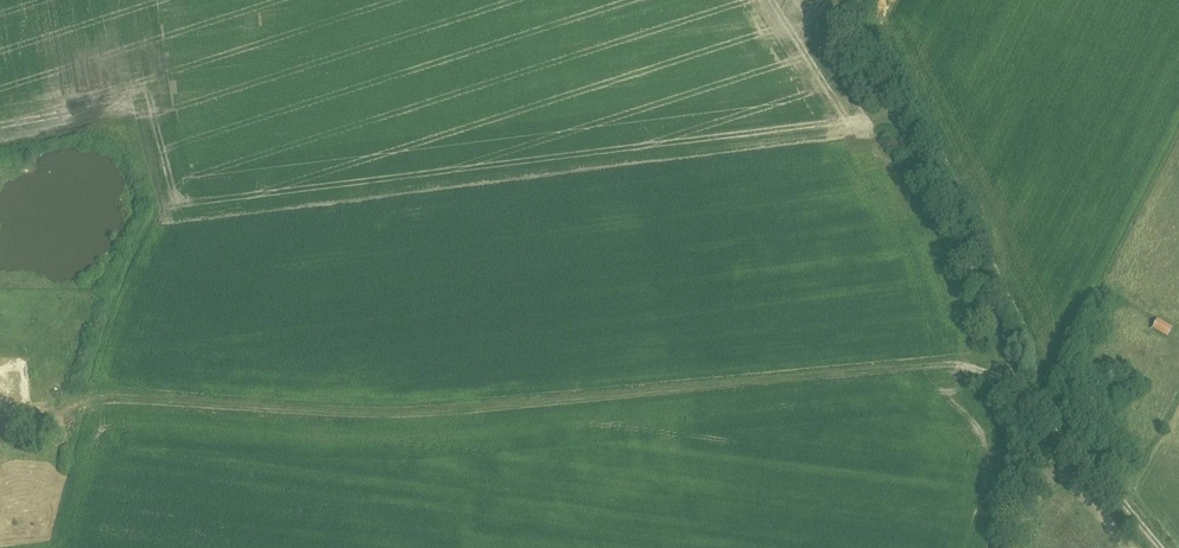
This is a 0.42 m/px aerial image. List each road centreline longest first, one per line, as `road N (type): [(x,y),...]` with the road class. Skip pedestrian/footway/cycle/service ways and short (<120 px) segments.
road 1 (track): [(1157,547),(1066,451),(1037,412),(1013,358),(370,413),(109,399),(76,404)]
road 2 (track): [(1013,358),(951,197),(849,37),(869,0)]
road 3 (track): [(76,404),(58,459),(39,469),(0,442)]

